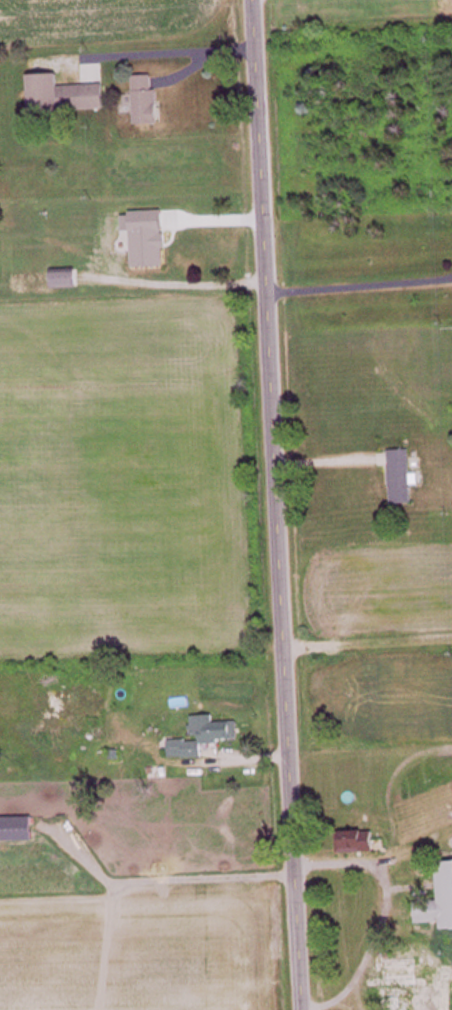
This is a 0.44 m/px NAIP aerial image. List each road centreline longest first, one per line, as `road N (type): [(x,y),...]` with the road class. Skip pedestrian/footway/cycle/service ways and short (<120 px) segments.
road 1 (residential): [(295,1009),(245,0)]

